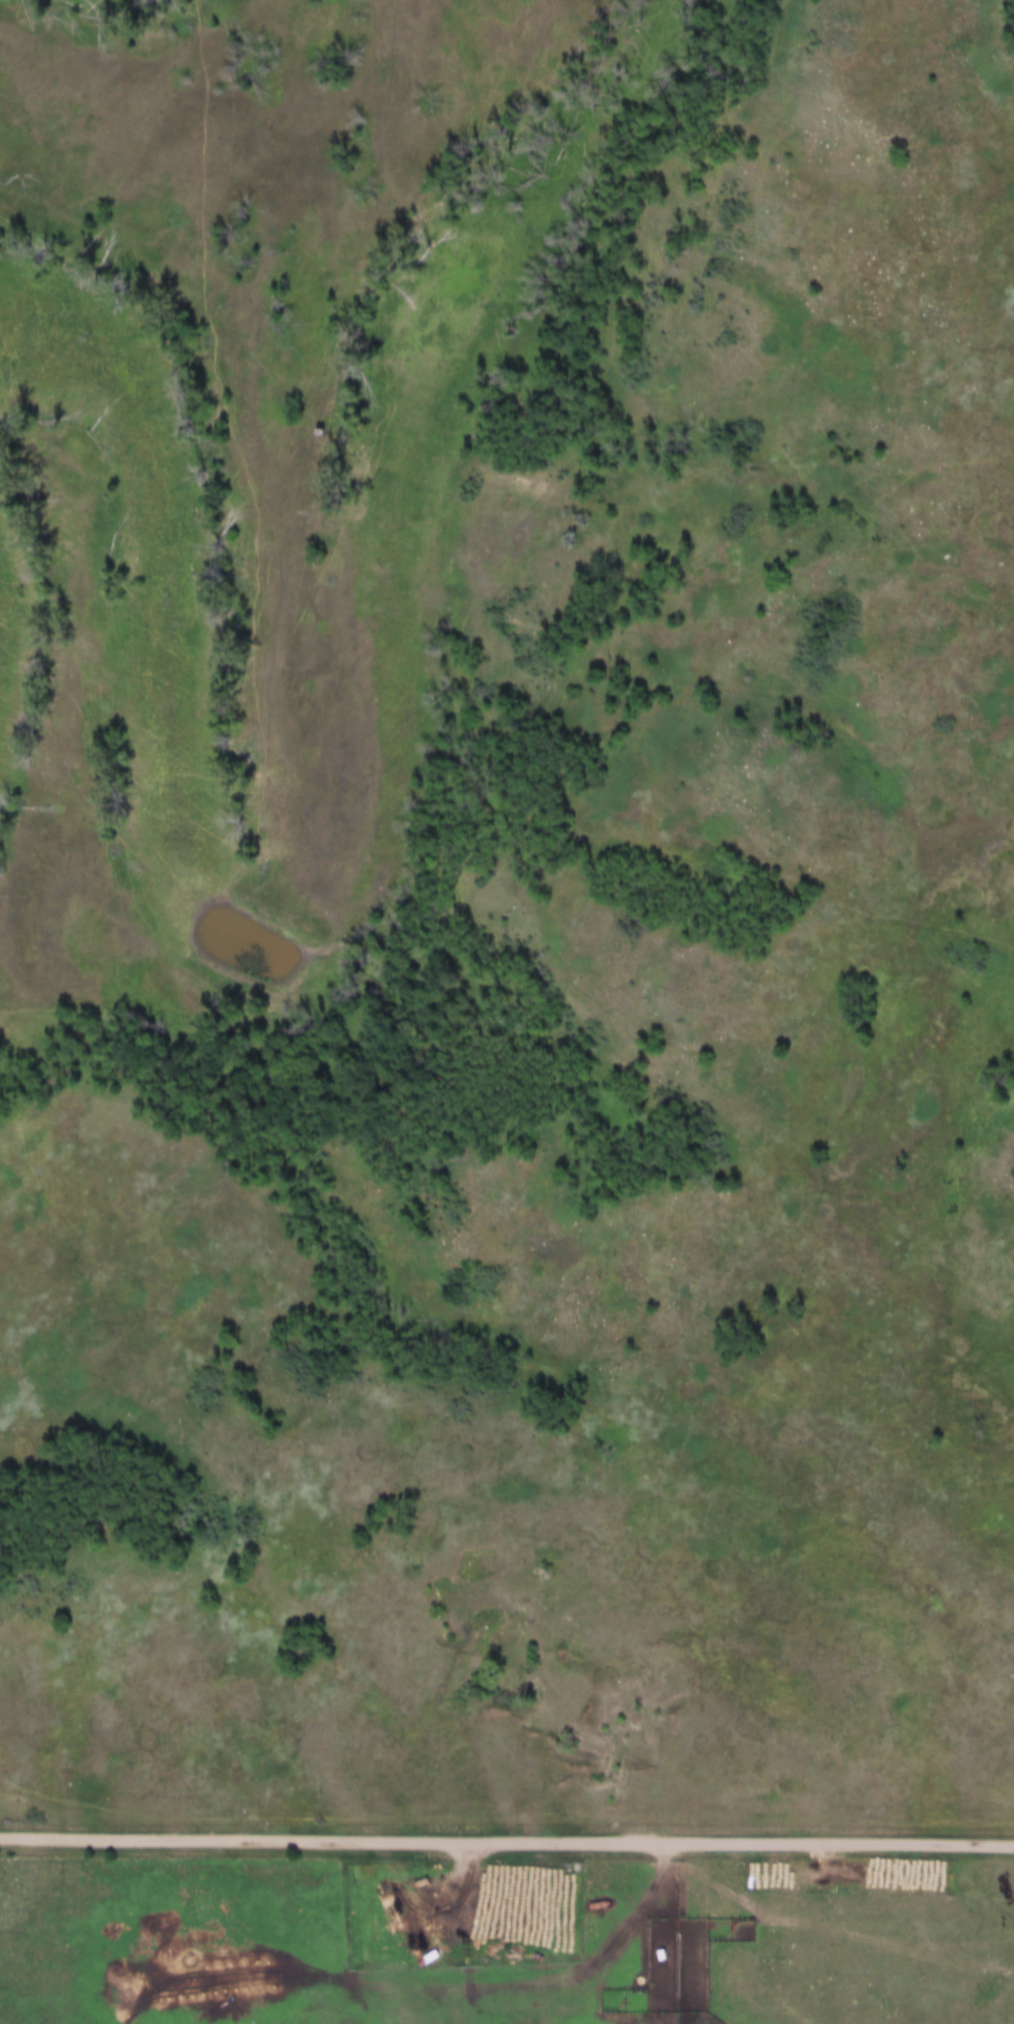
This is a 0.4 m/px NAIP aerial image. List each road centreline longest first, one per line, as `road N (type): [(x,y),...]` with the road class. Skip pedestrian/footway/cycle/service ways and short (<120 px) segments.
road 1 (residential): [(1013,1845),(0,1839)]

